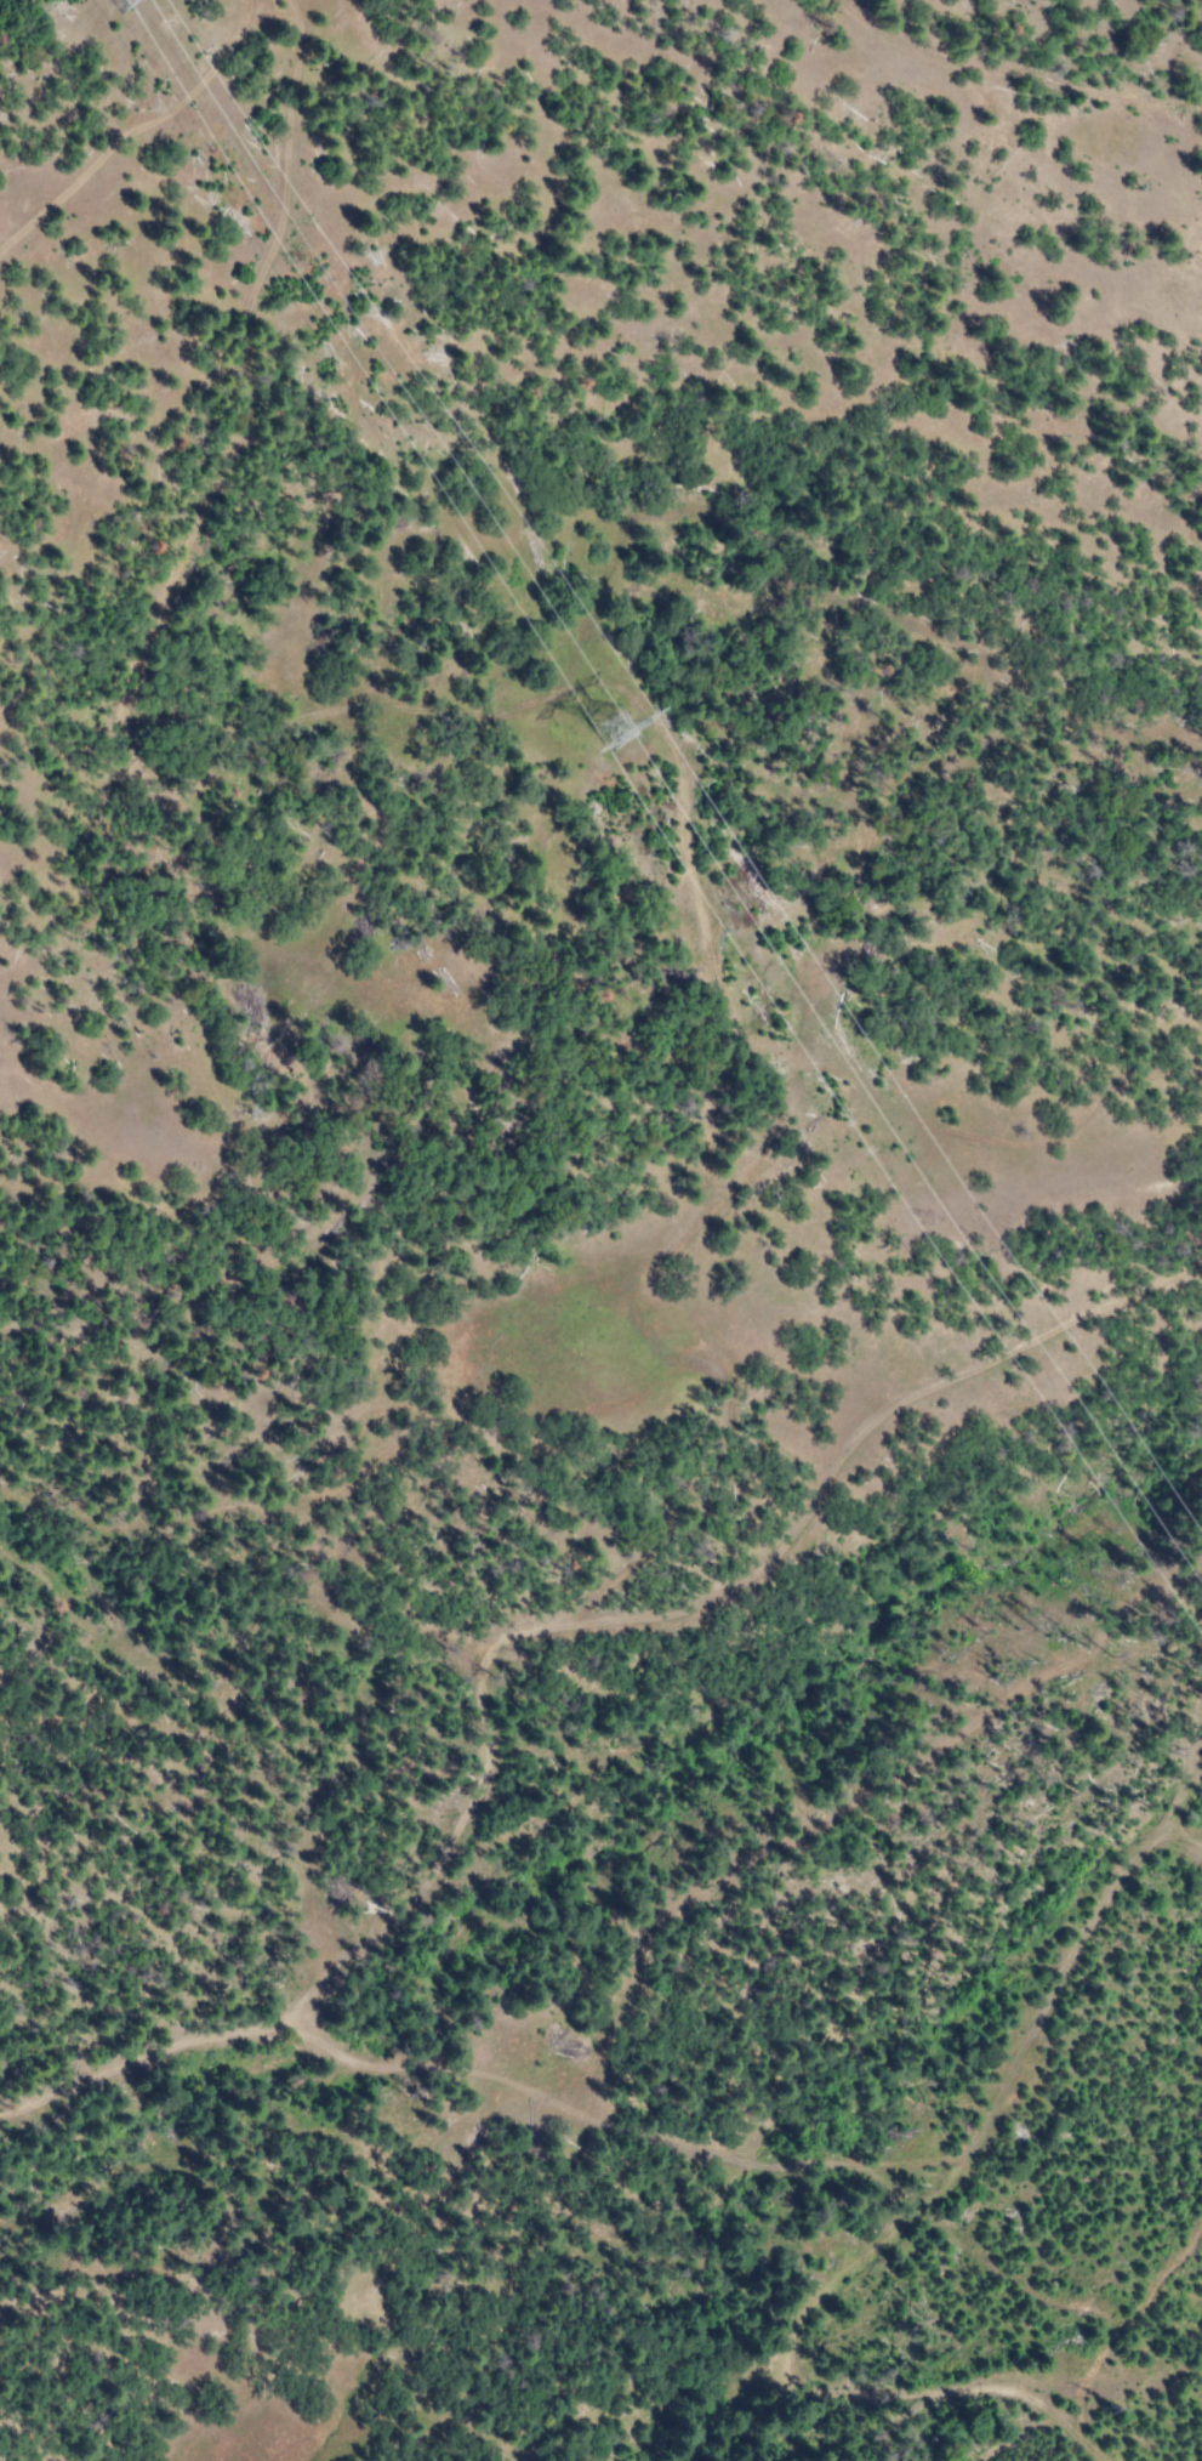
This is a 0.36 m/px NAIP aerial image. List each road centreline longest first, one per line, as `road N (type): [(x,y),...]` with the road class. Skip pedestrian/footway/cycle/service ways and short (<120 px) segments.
road 1 (residential): [(1201,1601),(1177,1796),(1037,2069),(695,2460)]

